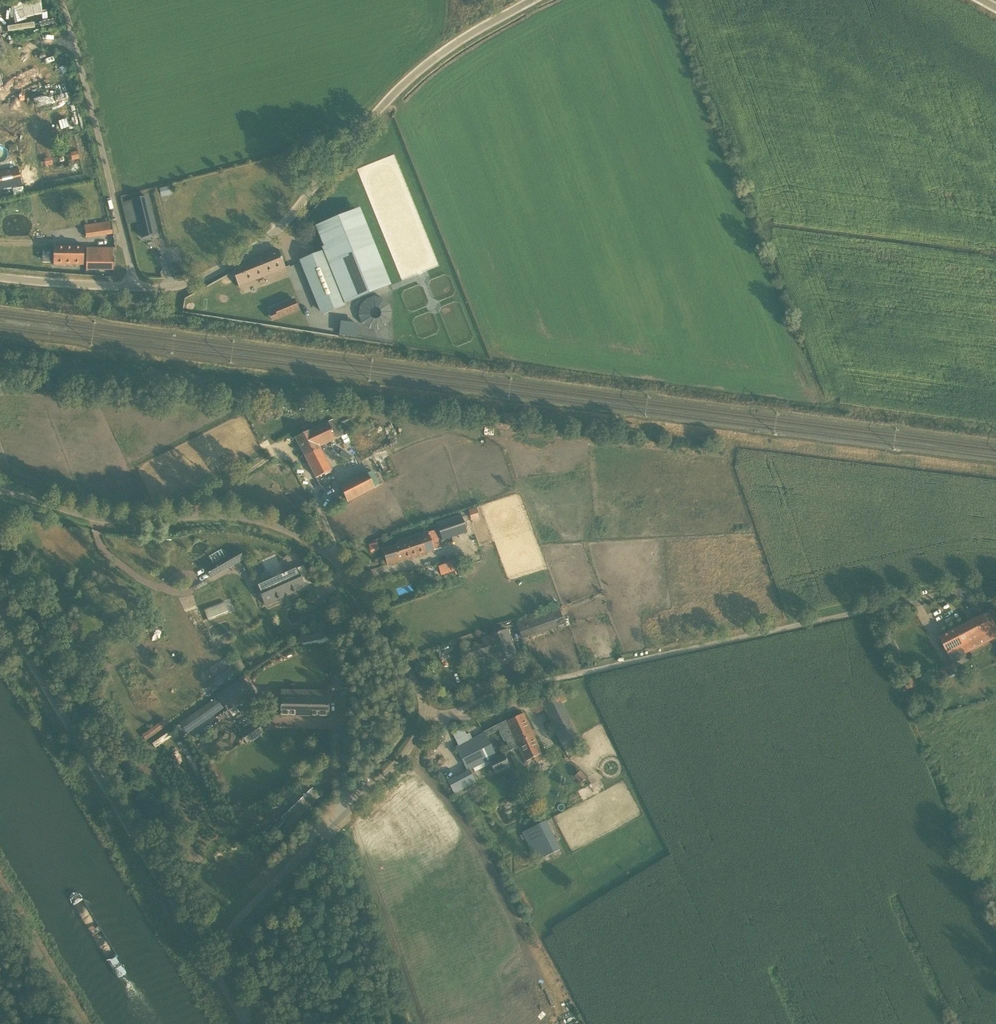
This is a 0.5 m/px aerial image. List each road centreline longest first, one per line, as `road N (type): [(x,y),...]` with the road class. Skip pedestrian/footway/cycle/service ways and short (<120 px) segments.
road 1 (unclassified): [(422,711),(415,678),(355,581),(296,535),(247,518),(102,519),(0,491)]
road 2 (unclassified): [(532,0),(414,77),(293,213),(254,244),(184,283),(135,287)]
road 3 (unclassified): [(246,1022),(0,614)]
road 4 (track): [(995,593),(952,593),(538,682)]
road 5 (unclassified): [(246,1022),(227,959),(229,929),(409,749),(422,711)]
road 6 (unclassified): [(135,287),(67,0)]
road 7 (unclassified): [(448,715),(538,682),(526,704),(478,717)]
road 8 (unclassified): [(87,1023),(0,877)]
road 9 (unclassified): [(135,287),(0,277)]

